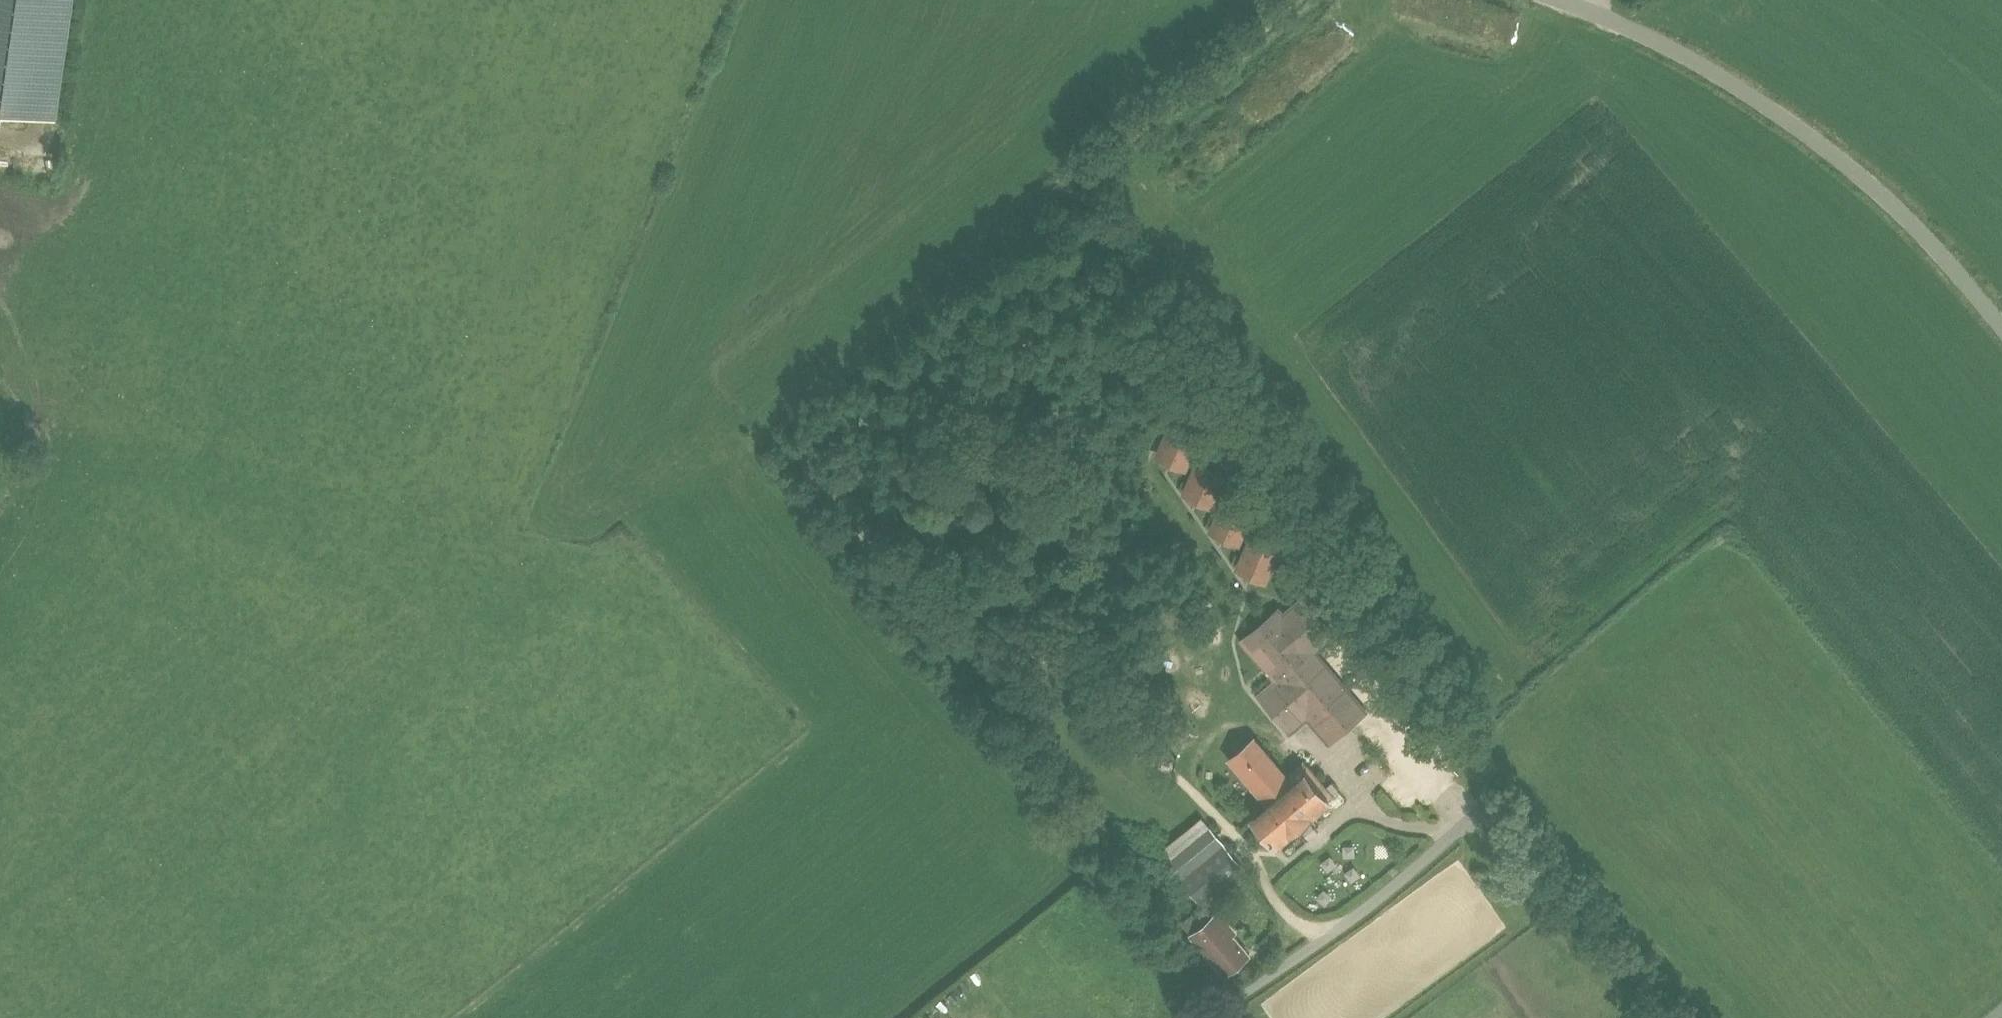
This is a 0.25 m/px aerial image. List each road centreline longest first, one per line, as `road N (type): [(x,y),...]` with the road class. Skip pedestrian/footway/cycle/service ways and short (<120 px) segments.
road 1 (track): [(1489,812),(1451,701),(1078,190),(1319,0)]
road 2 (unclassified): [(2001,323),(1935,236),(1839,154),(1658,41),(1543,0)]

